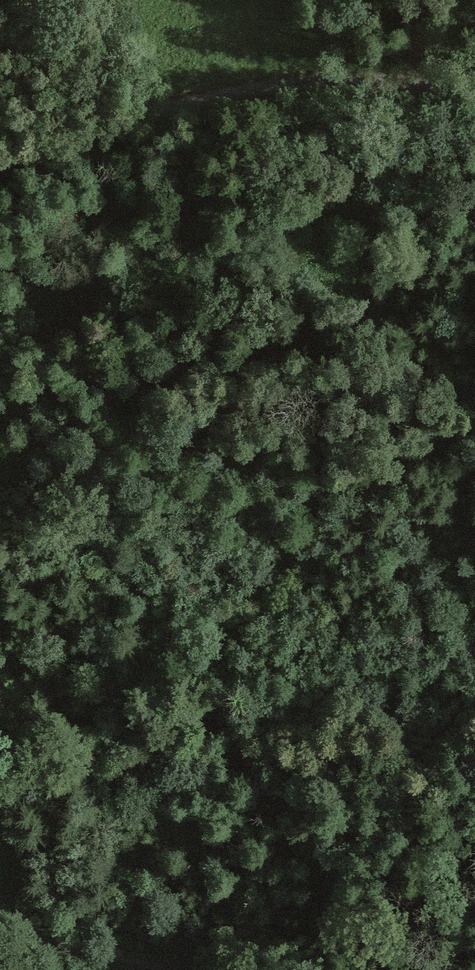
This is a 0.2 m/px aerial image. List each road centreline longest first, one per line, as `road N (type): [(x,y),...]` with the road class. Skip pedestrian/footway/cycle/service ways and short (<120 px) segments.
road 1 (track): [(0,358),(183,636),(375,969)]
road 2 (track): [(0,158),(299,79),(474,90)]
road 3 (track): [(144,969),(0,936)]

